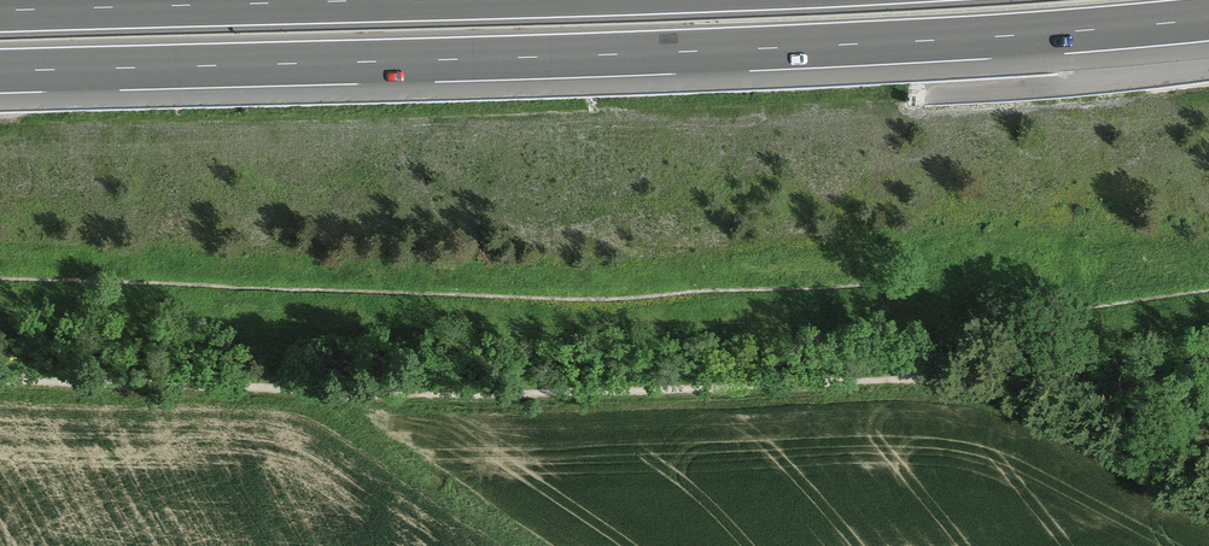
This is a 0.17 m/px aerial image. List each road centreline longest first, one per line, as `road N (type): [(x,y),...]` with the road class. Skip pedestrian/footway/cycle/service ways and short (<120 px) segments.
road 1 (motorway): [(0,74),(841,47),(1208,21)]
road 2 (motorway): [(314,0),(0,9)]

